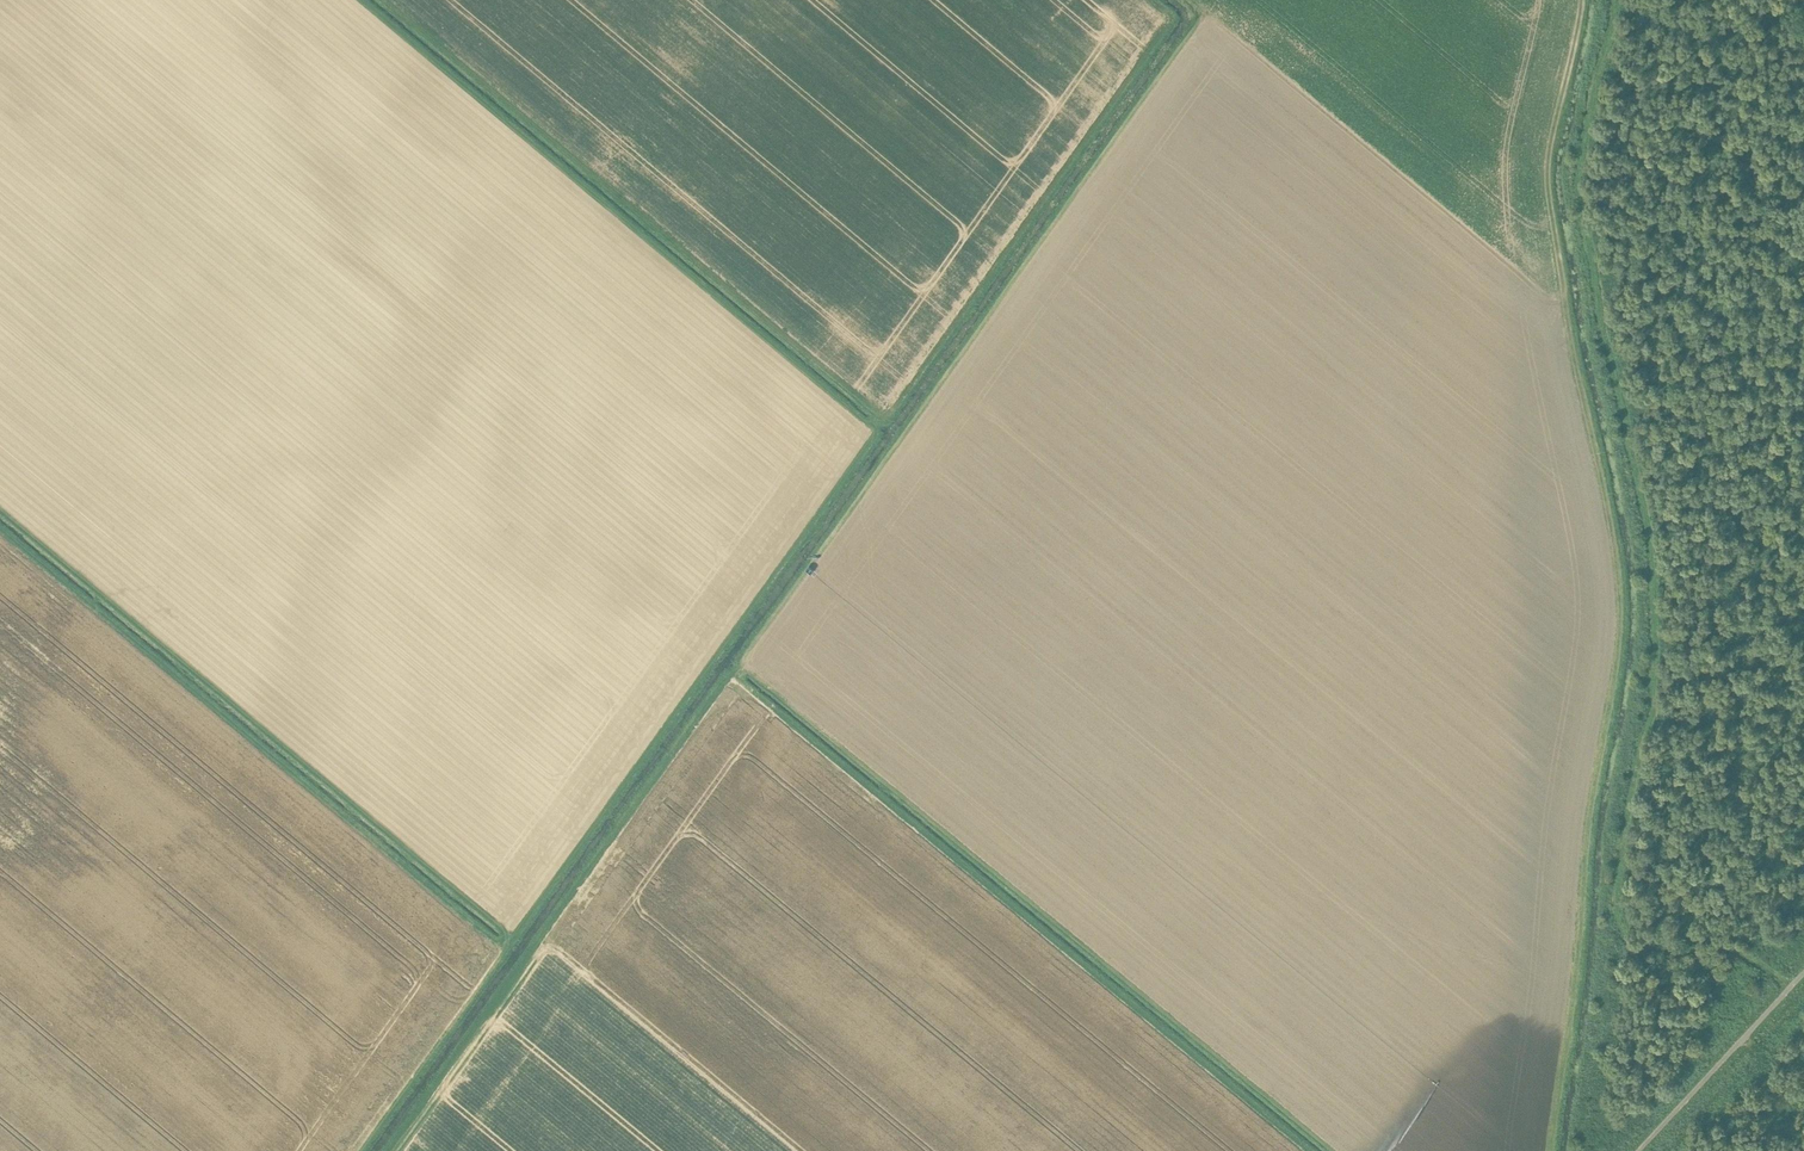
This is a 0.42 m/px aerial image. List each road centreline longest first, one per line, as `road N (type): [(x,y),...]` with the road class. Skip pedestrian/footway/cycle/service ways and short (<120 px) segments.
road 1 (unclassified): [(1639,1150),(1803,976)]

